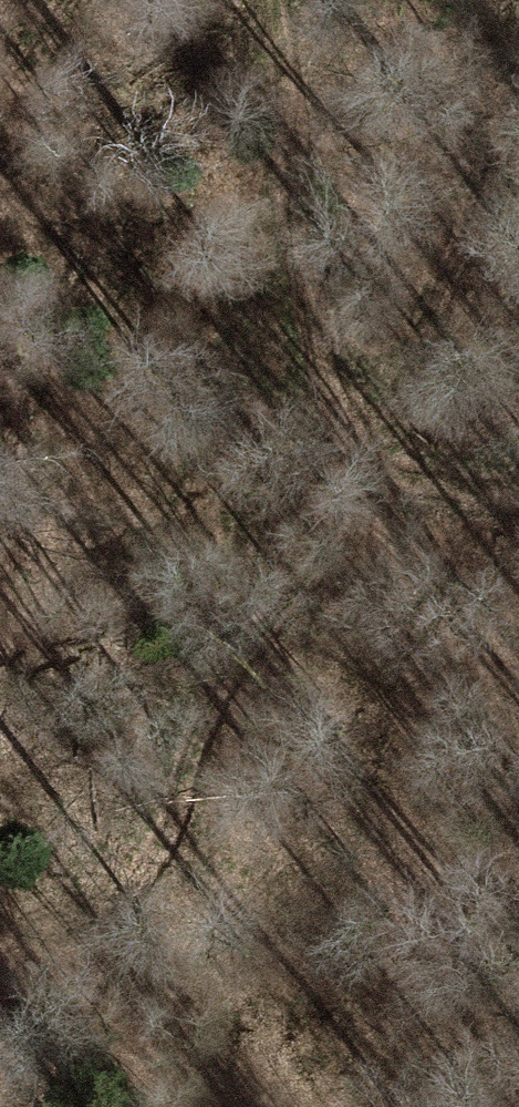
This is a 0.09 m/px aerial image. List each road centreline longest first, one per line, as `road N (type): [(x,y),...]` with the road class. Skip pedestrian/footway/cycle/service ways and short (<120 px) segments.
road 1 (track): [(518,2),(442,192),(245,610),(128,823),(19,1106)]
road 2 (track): [(290,512),(213,338),(165,185),(68,0)]
road 3 (track): [(290,512),(518,750)]

